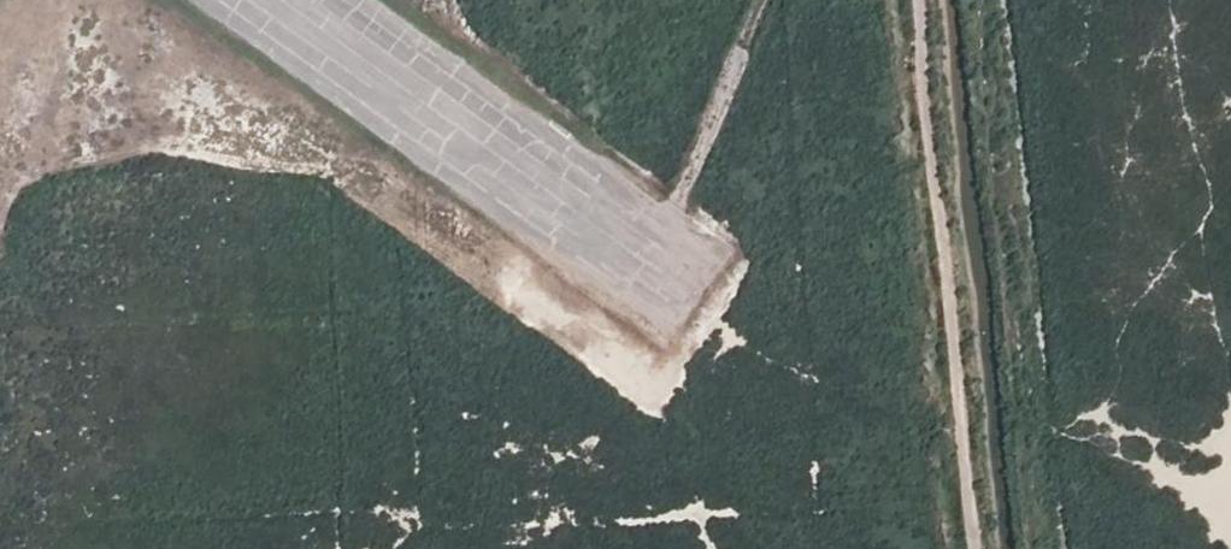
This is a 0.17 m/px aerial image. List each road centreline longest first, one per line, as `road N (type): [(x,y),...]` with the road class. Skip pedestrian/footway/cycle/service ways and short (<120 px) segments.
road 1 (track): [(920,0),(983,548)]

